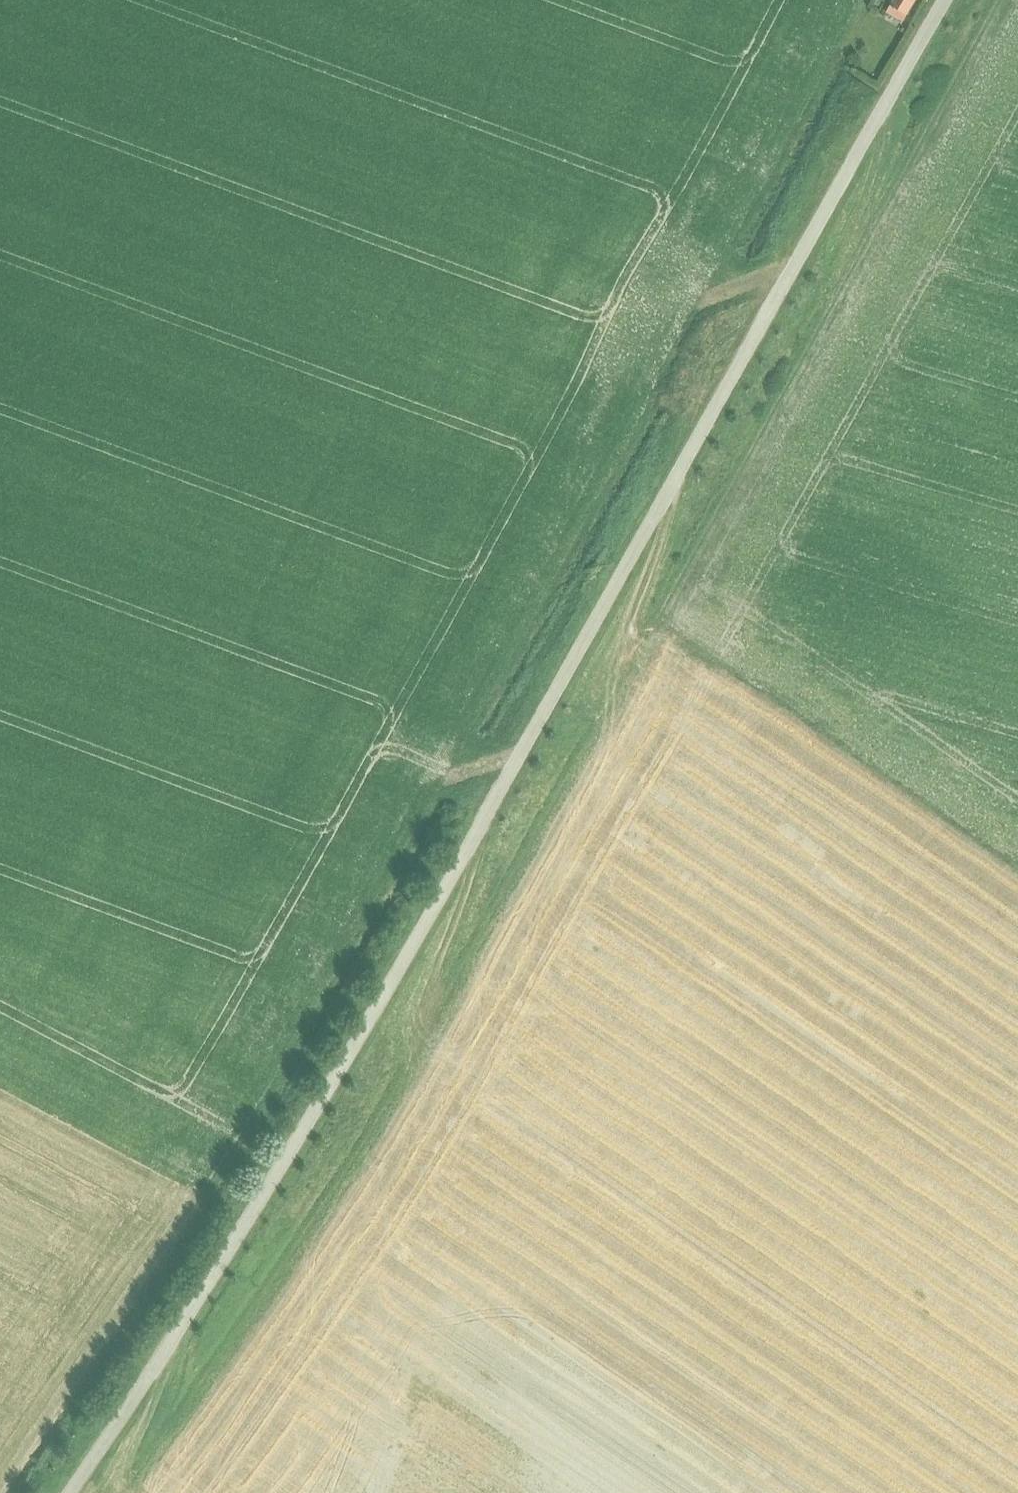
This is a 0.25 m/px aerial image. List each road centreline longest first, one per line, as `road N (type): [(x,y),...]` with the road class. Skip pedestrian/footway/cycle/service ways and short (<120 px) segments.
road 1 (unclassified): [(67,1492),(359,1041),(945,0)]

